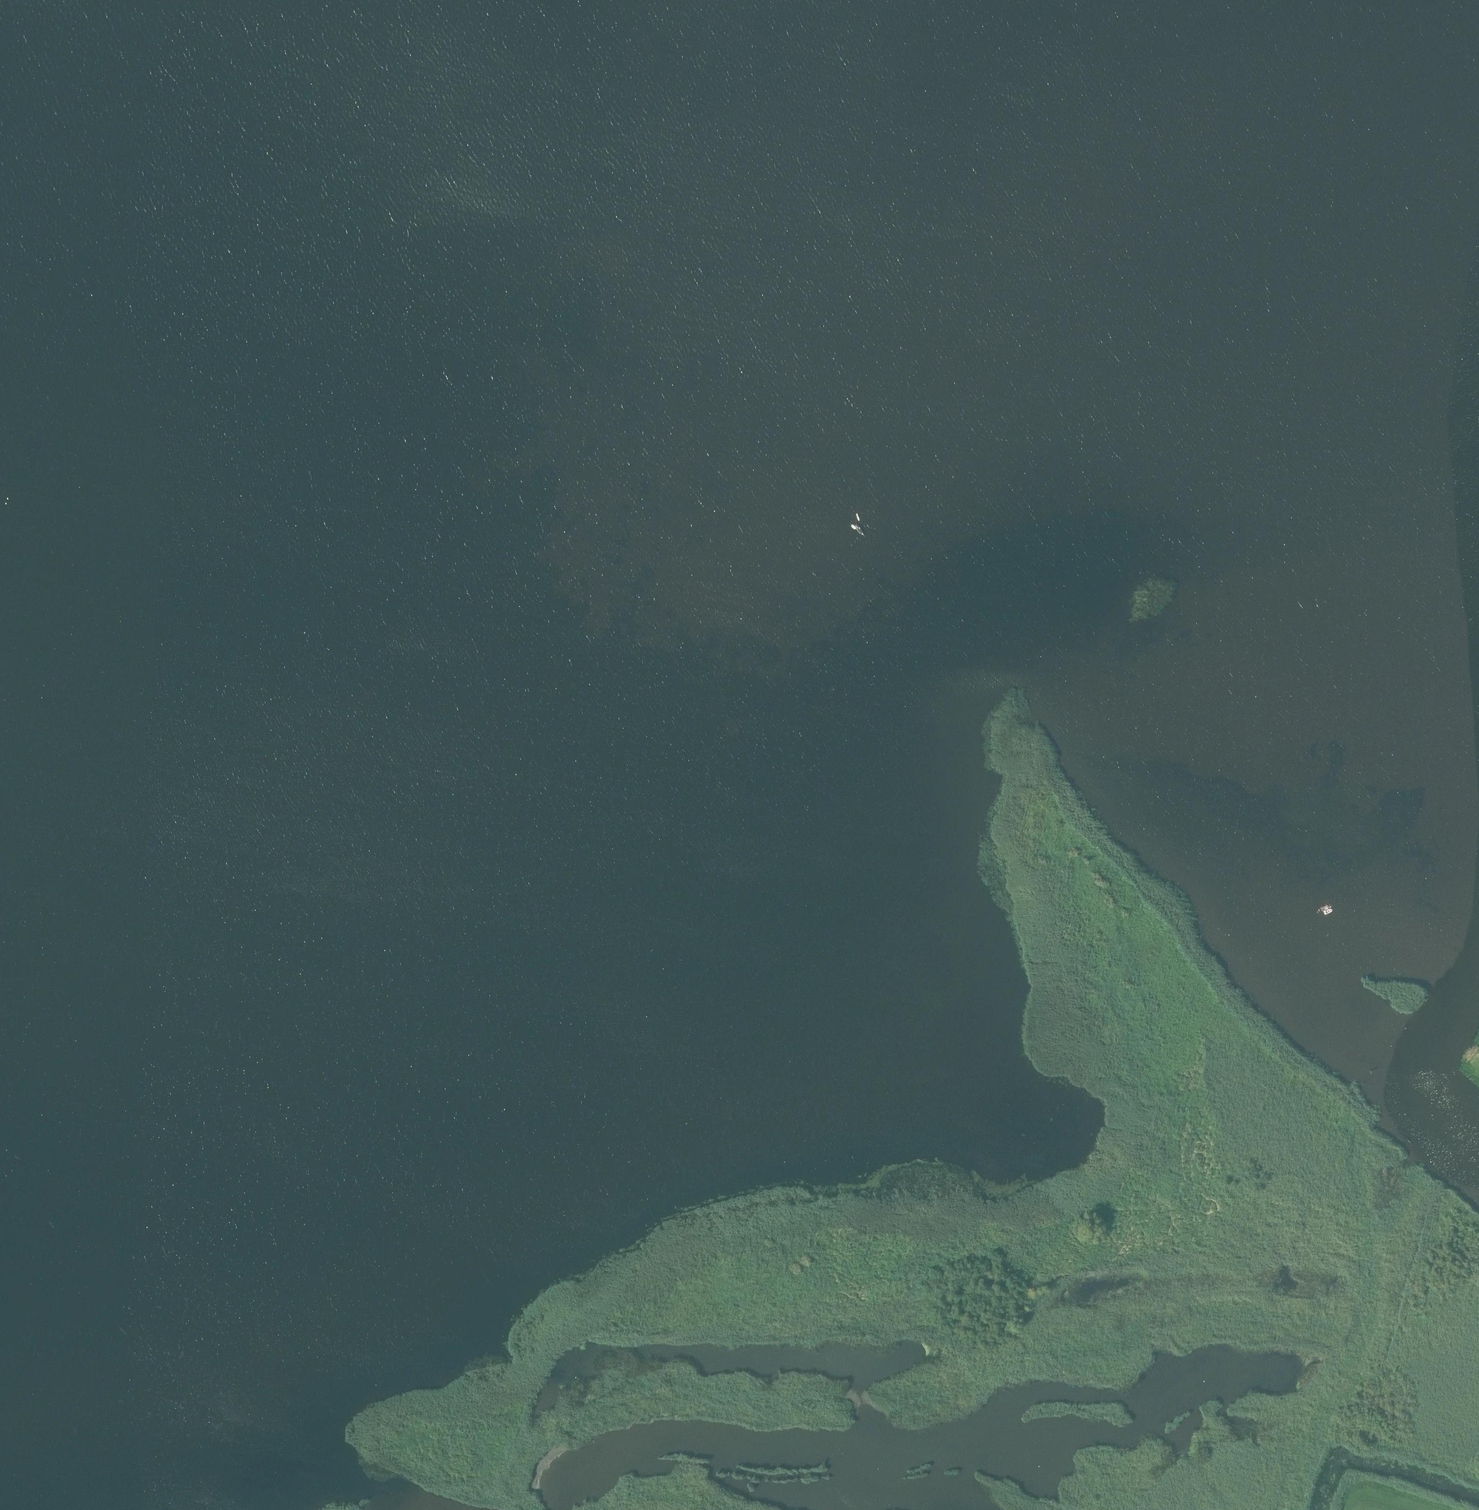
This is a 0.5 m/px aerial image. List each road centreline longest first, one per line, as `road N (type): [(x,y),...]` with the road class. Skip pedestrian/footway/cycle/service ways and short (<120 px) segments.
road 1 (track): [(1088,1470),(1131,1478),(1213,1433),(1311,1437),(1331,1390),(1356,1363),(1355,1337),(1306,1321),(1190,1310),(1001,1357),(953,1390),(918,1400),(773,1403),(624,1390),(583,1409),(525,1481)]

